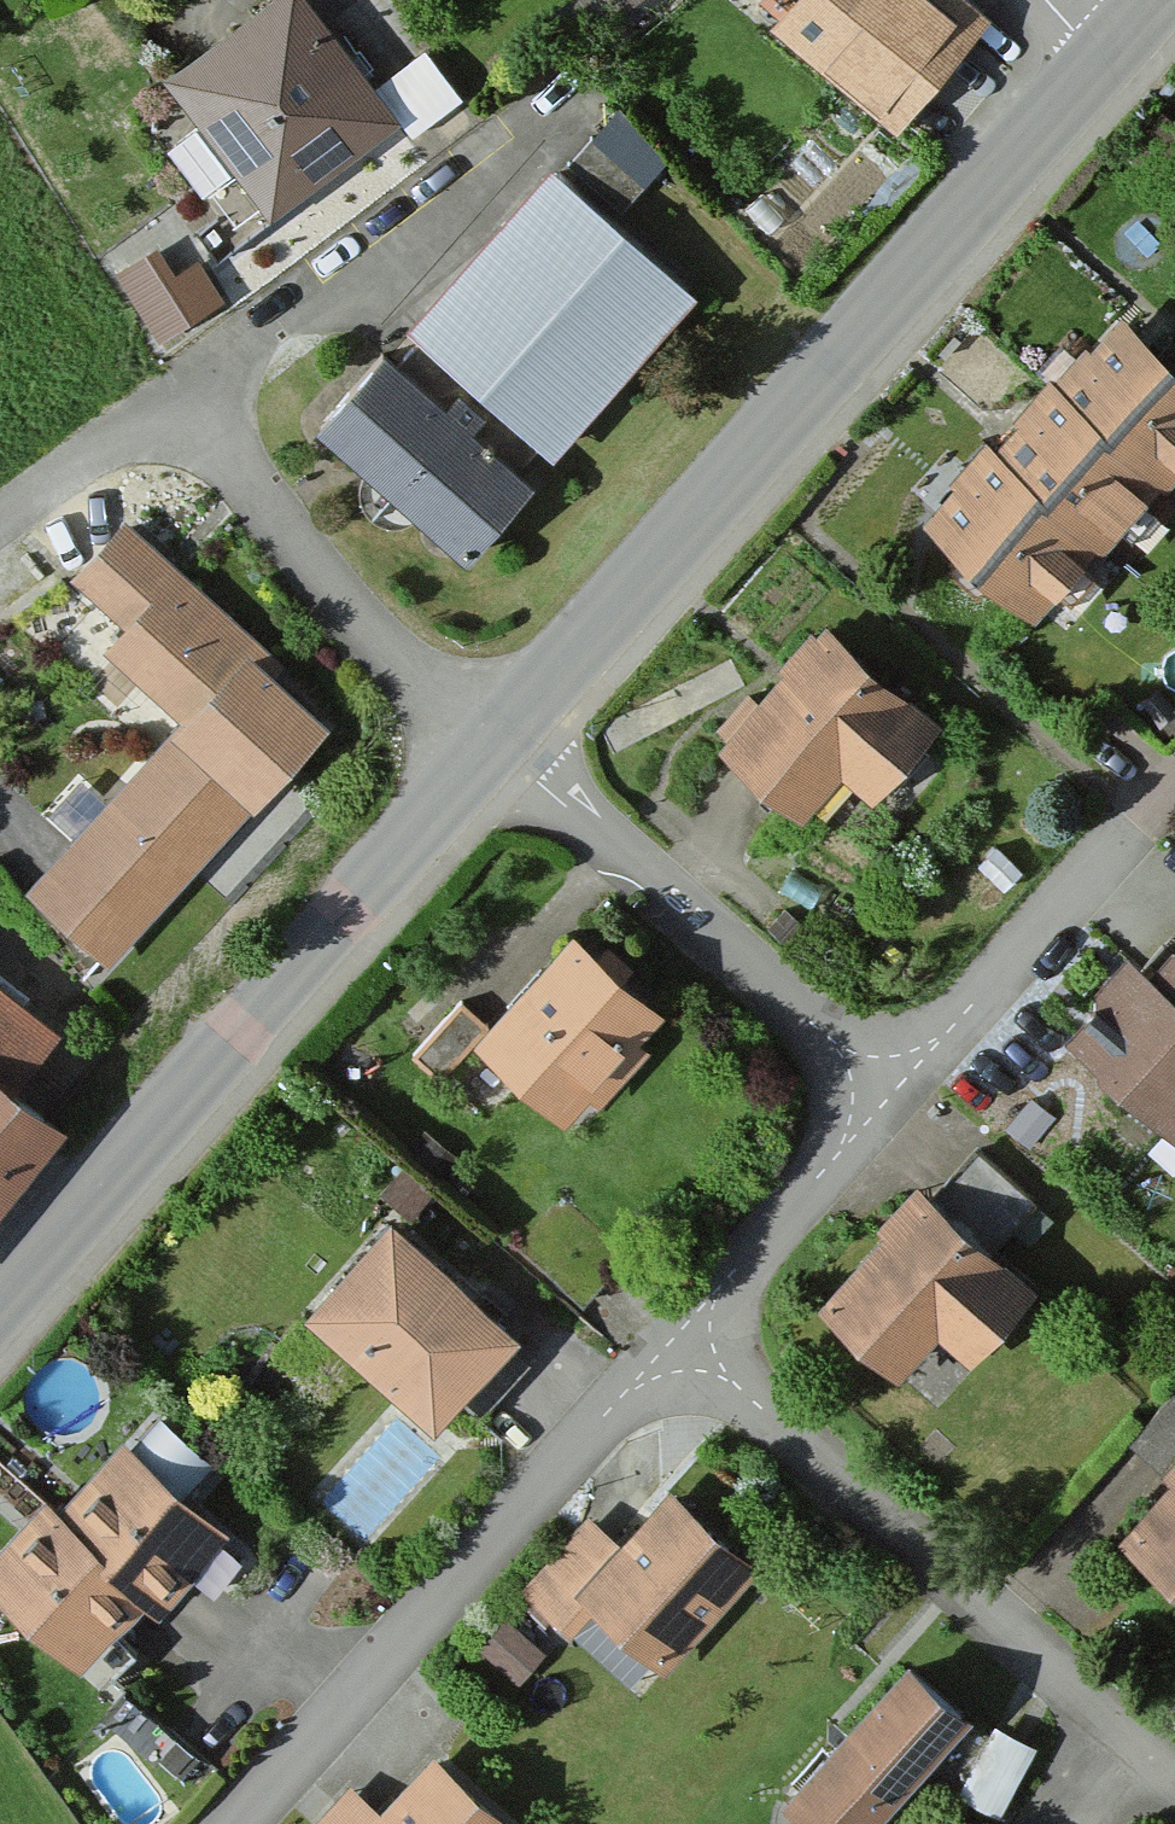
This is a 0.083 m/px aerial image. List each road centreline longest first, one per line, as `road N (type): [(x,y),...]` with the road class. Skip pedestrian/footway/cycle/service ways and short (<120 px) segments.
road 1 (residential): [(239,1823),(849,1130),(849,1070),(493,763)]
road 2 (unclassified): [(493,763),(1103,66)]
road 3 (unclassified): [(0,1317),(493,763)]

